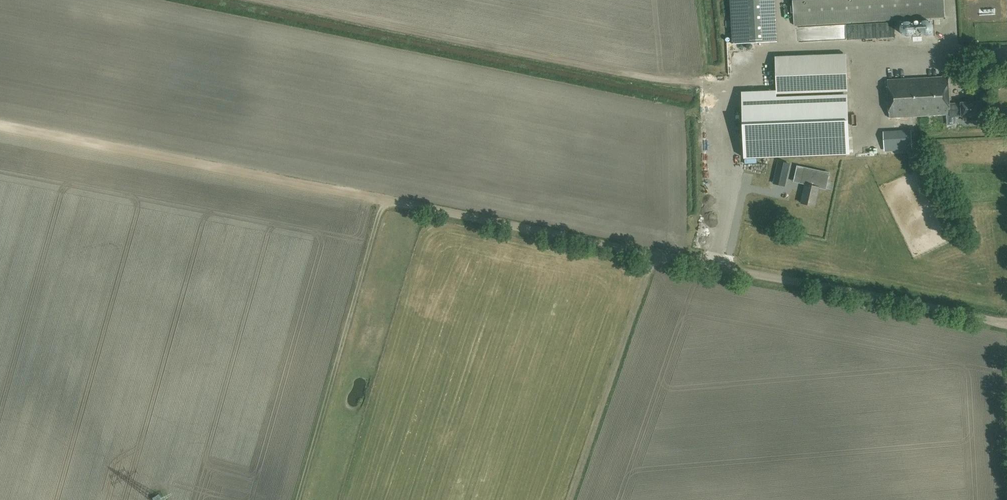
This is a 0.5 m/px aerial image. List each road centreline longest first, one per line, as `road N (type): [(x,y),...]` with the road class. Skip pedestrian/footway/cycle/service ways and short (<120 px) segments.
road 1 (track): [(1006,323),(0,127)]

